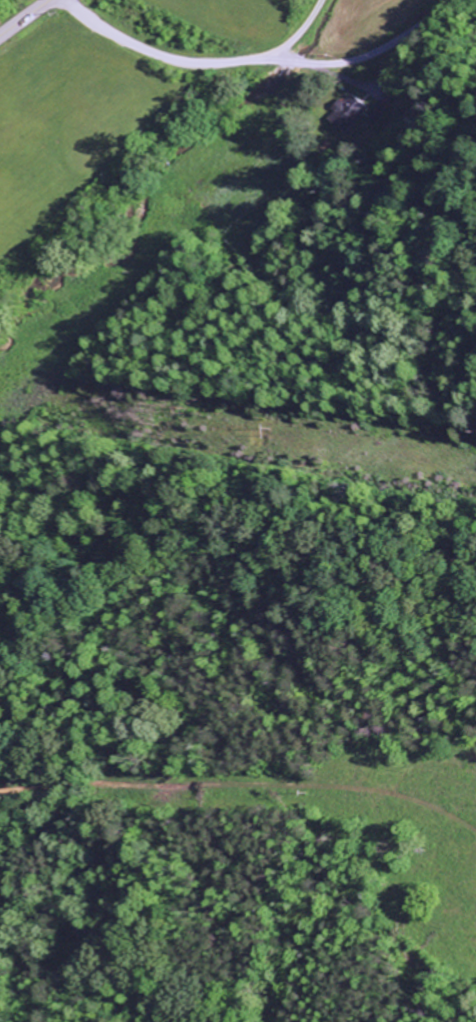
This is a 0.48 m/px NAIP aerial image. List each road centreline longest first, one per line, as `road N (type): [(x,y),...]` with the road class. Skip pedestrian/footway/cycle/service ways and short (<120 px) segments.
road 1 (residential): [(58,0),(134,46),(196,64),(278,61),(320,0)]
road 2 (residential): [(278,61),(352,61),(453,0)]

